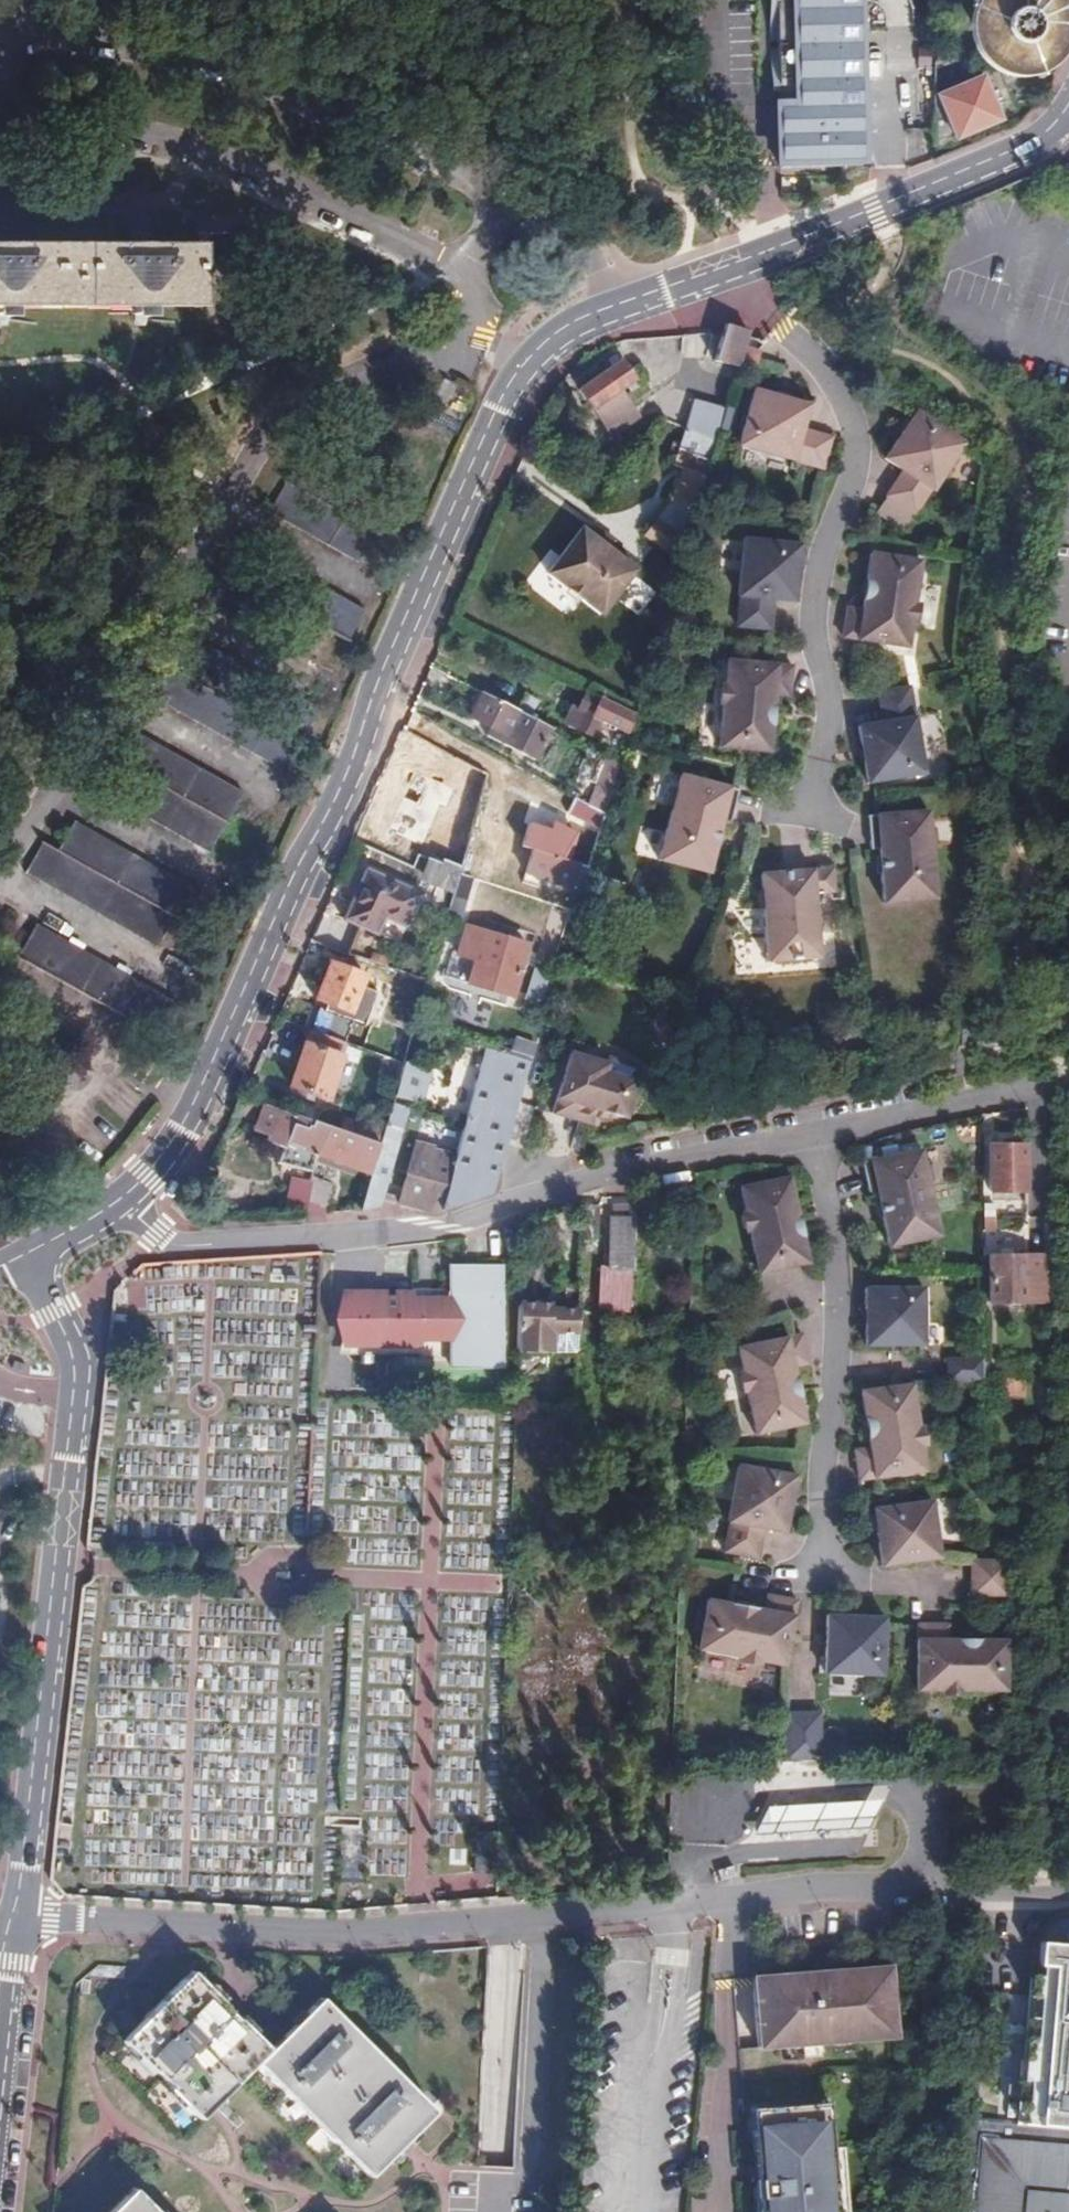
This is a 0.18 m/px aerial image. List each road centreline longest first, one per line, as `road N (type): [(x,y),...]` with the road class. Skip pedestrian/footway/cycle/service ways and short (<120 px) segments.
road 1 (tertiary): [(121,1198),(147,1176),(182,1125),(347,772),(376,685),(496,411),(533,354)]
road 2 (residential): [(904,1886),(328,1937),(23,1914)]
road 3 (residential): [(817,1134),(575,1182),(440,1224),(383,1233),(179,1246),(121,1198)]
road 4 (tertiary): [(29,1252),(74,1336),(82,1371),(23,1914)]
road 5 (residential): [(808,809),(831,722),(816,641),(817,574),(851,488),(859,438),(838,387),(807,345),(716,270)]
road 6 (residential): [(552,218),(139,58),(0,38)]
road 7 (residential): [(0,116),(193,149),(259,170),(474,270)]
road 8 (residential): [(817,1134),(838,1319),(823,1465),(824,1578)]
road 9 (tertiary): [(716,270),(1016,149),(1054,124)]
road 10 (residential): [(1068,1082),(817,1134)]
road 11 (tertiary): [(23,1914),(0,2126)]
road 12 (residential): [(638,297),(605,236),(552,218)]
road 13 (tertiary): [(533,354),(586,315),(638,297)]

